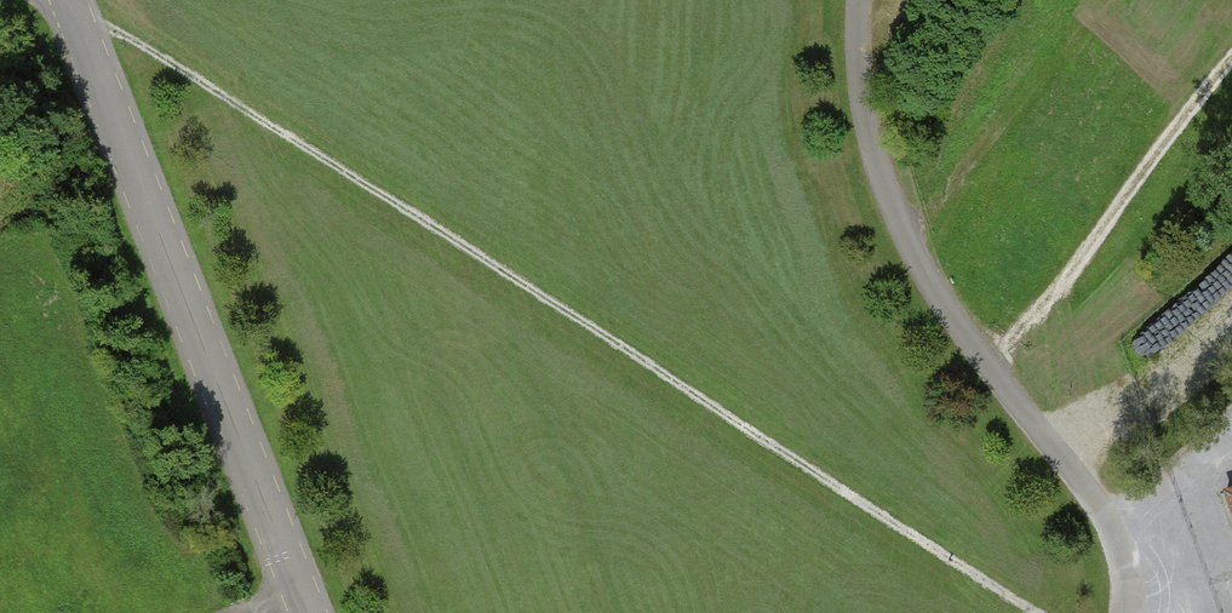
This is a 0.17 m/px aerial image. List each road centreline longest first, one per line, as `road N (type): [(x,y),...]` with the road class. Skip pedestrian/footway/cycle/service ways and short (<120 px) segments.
road 1 (track): [(76,20),(123,35),(1041,612)]
road 2 (unclassified): [(1126,612),(1121,555),(1099,506),(986,365),(902,230),(865,112),(861,0)]
road 3 (unclassified): [(305,612),(68,0)]
road 4 (track): [(986,365),(1079,260),(1231,55)]

